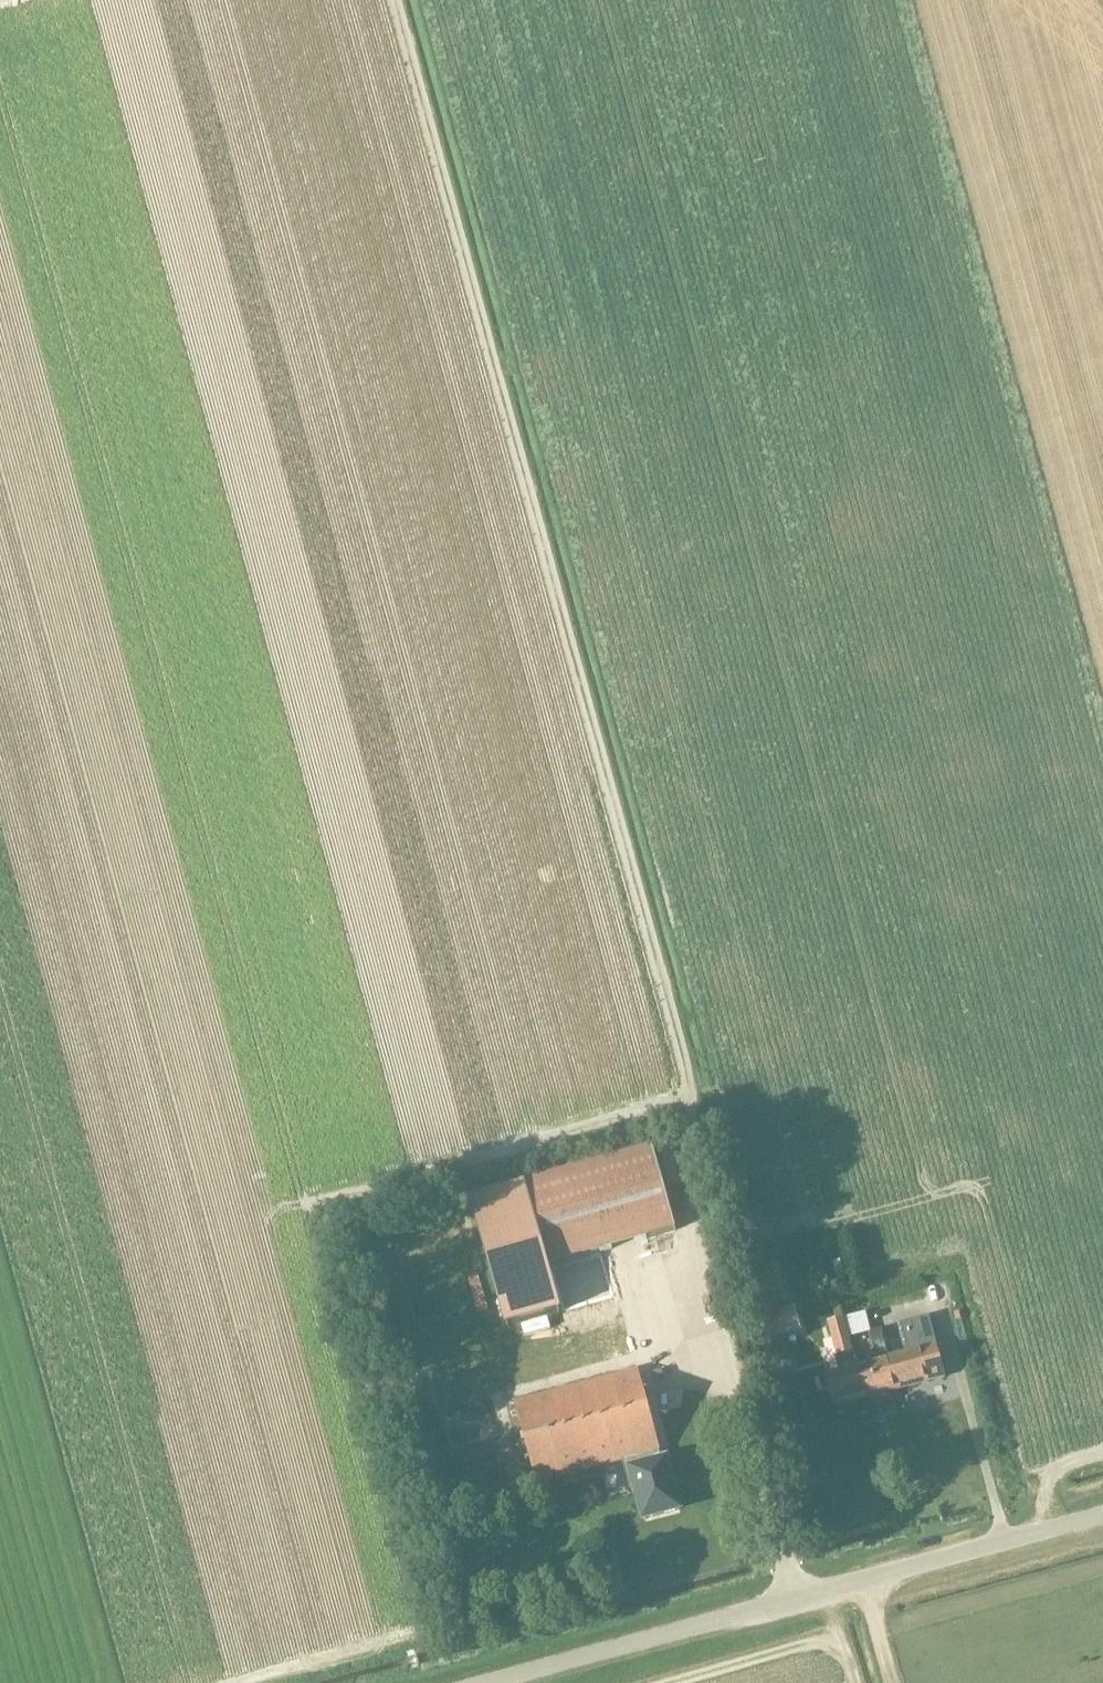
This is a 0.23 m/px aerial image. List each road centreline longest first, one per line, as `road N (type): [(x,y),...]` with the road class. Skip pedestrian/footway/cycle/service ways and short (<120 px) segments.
road 1 (unclassified): [(488,1682),(1102,1515)]

